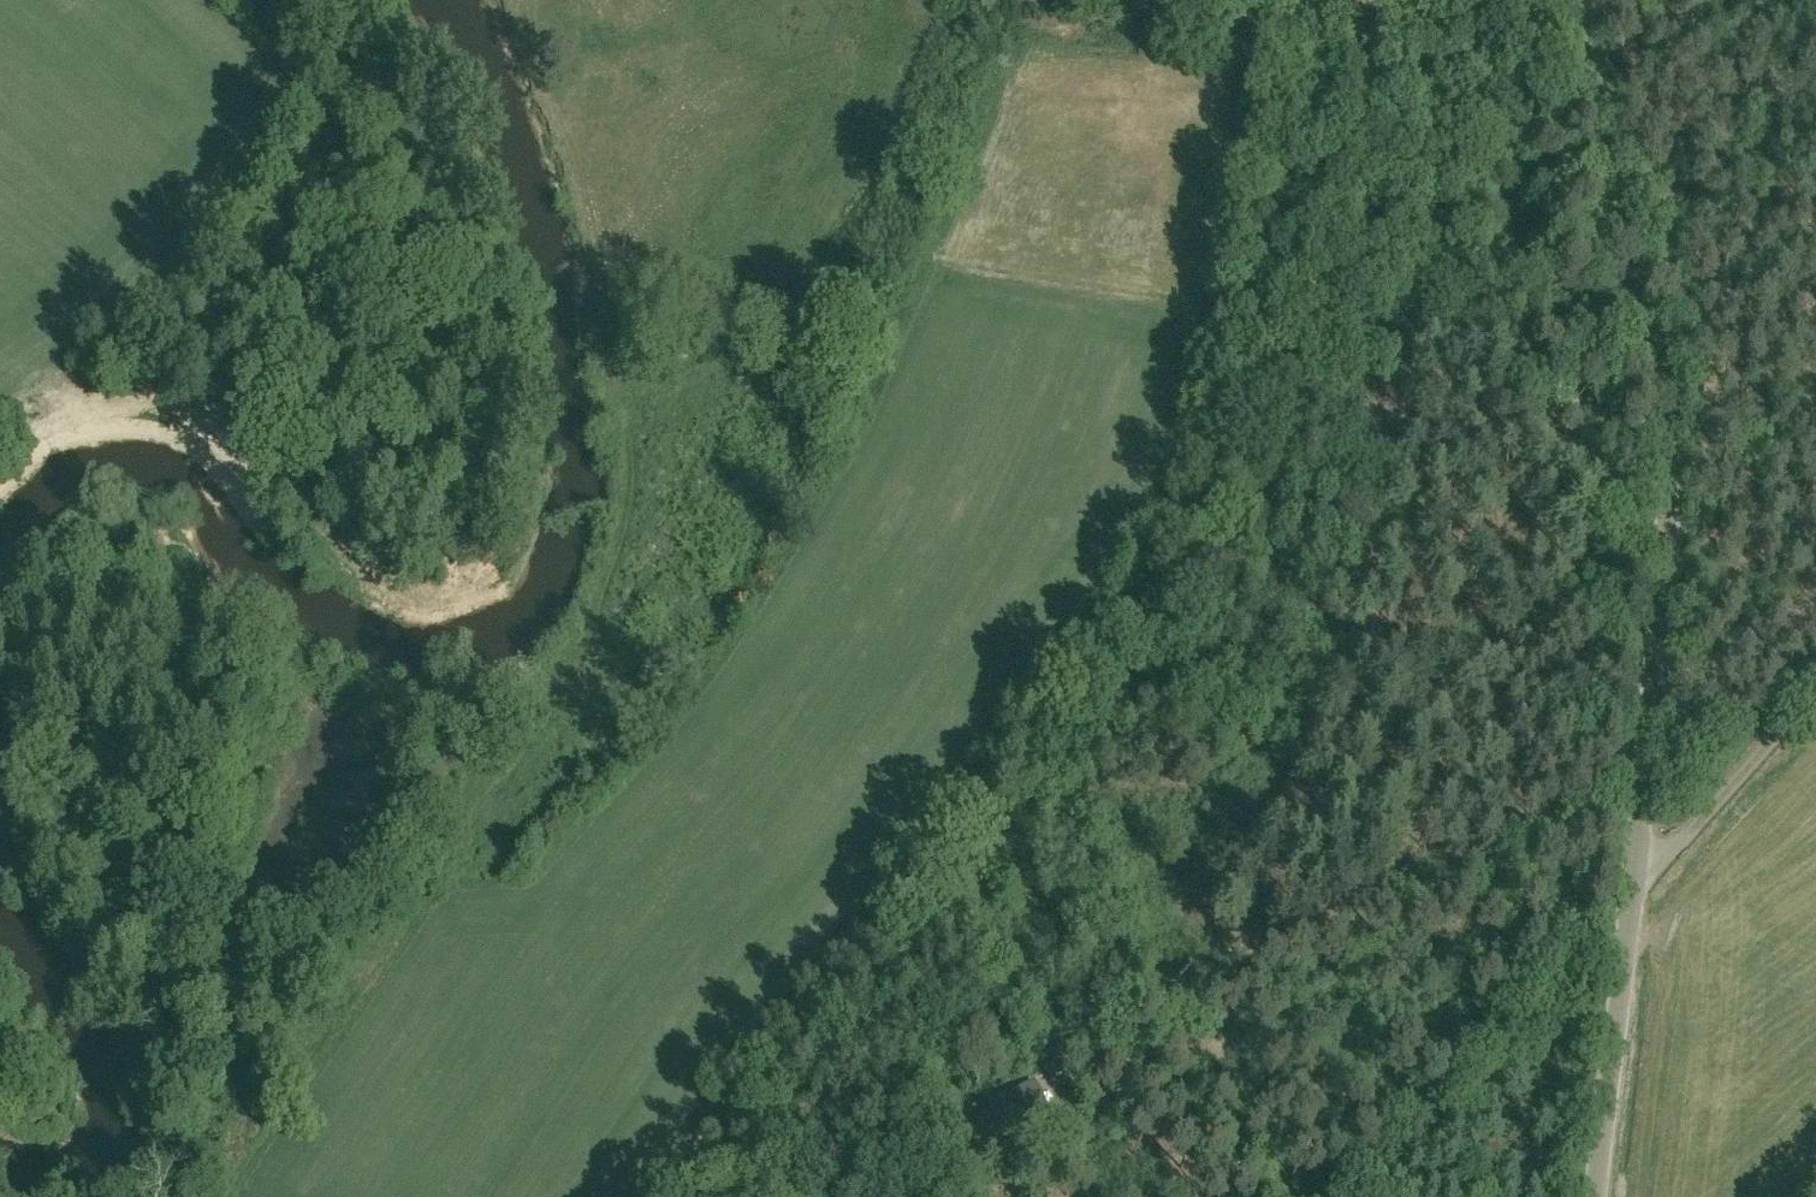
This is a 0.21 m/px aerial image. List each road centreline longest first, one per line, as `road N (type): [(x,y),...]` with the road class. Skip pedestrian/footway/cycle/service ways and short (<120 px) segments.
road 1 (unclassified): [(1594,1196),(1633,892),(1668,488),(1663,424),(1602,183),(1578,44),(1581,0)]
road 2 (track): [(1248,0),(1237,48),(1197,111),(1175,279)]

